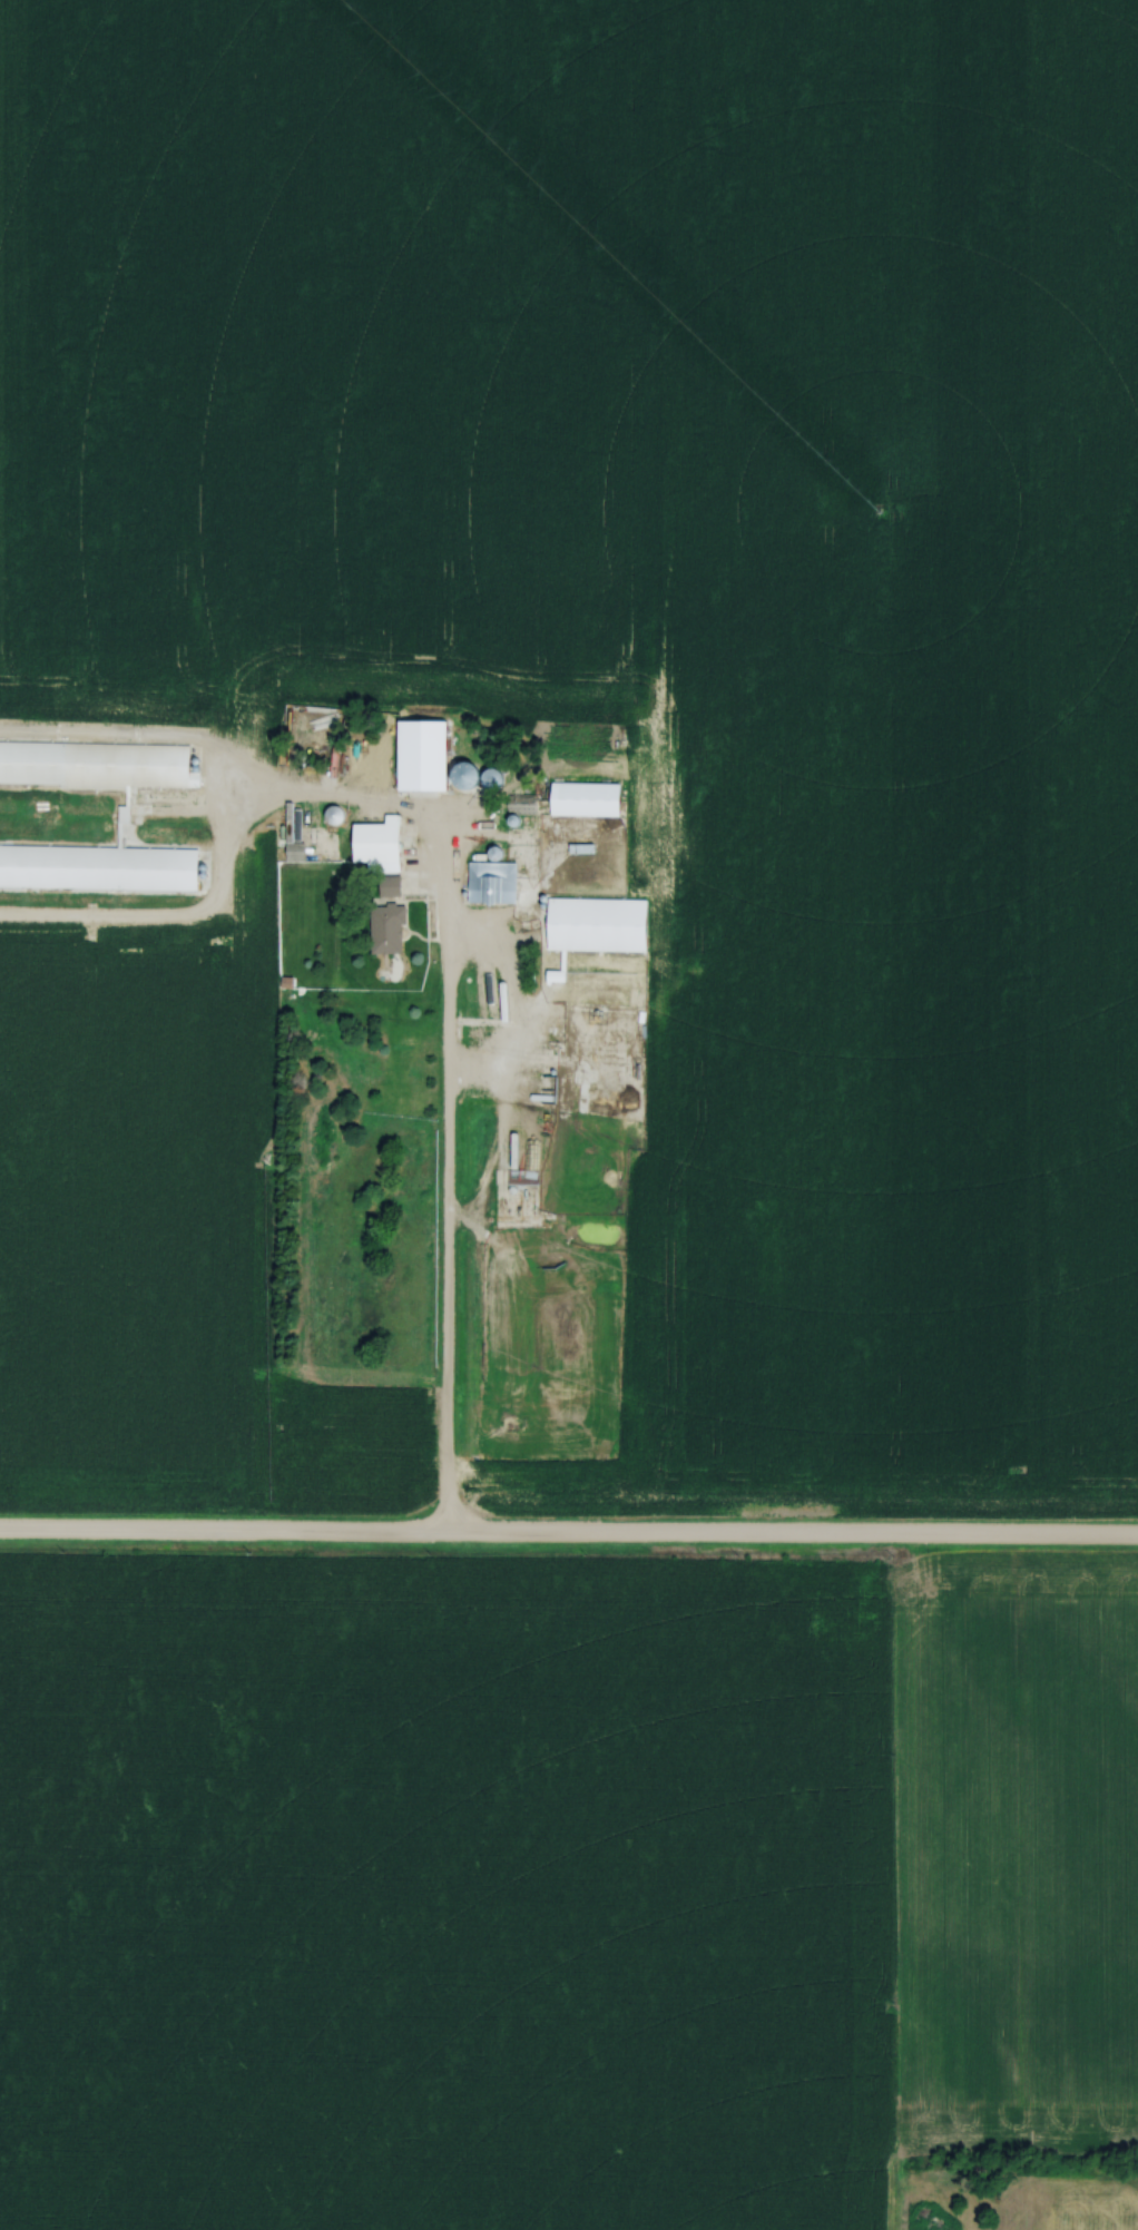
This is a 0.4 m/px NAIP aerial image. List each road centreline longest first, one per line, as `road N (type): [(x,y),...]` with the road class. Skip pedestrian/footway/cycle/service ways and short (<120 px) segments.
road 1 (residential): [(1137,1539),(0,1533)]

